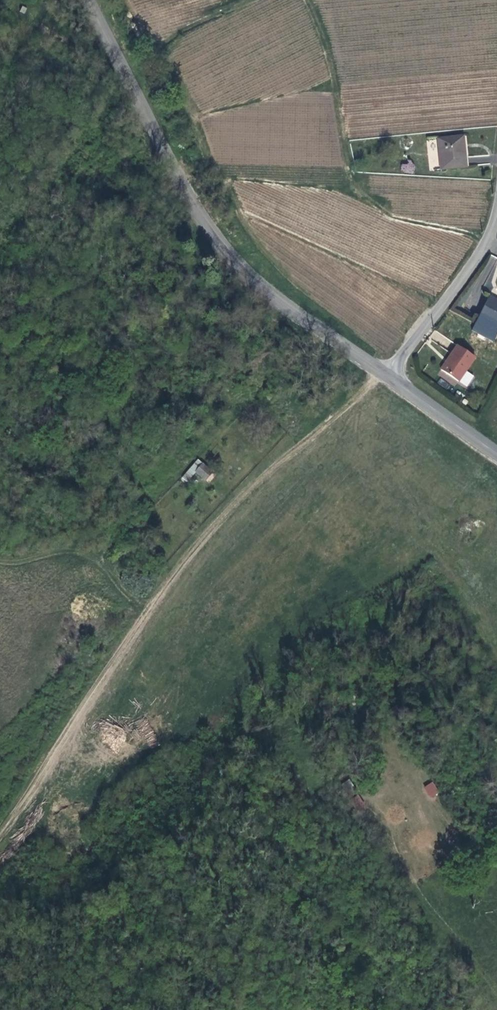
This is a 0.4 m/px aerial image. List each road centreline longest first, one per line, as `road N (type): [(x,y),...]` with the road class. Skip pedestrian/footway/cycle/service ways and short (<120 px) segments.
road 1 (track): [(0,835),(181,564),(247,490),(386,375)]
road 2 (tertiary): [(86,0),(207,227),(267,292),(386,375)]
road 3 (track): [(489,239),(401,218),(352,184),(330,59),(307,0)]
road 4 (residential): [(496,211),(489,239),(386,375)]
road 5 (track): [(0,561),(87,554),(150,609)]
road 6 (tertiary): [(386,375),(496,454)]

